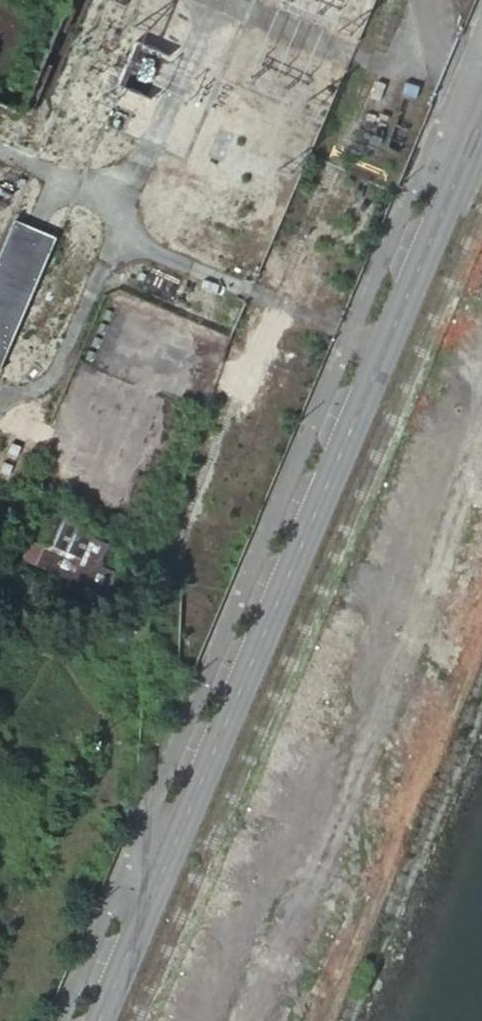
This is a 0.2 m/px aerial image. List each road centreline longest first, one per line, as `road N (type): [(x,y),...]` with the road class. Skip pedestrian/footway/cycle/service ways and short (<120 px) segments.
road 1 (secondary): [(384,350),(101,1020)]
road 2 (secondary): [(481,118),(384,350)]
road 3 (unclassified): [(384,350),(250,290)]

